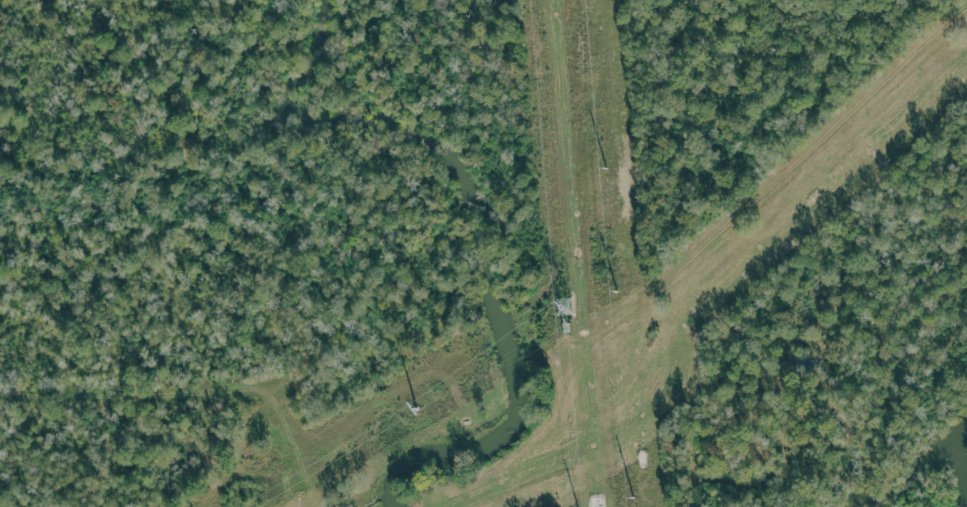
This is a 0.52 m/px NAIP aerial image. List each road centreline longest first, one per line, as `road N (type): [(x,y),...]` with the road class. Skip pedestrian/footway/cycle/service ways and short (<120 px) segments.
road 1 (track): [(0,394),(264,387)]

